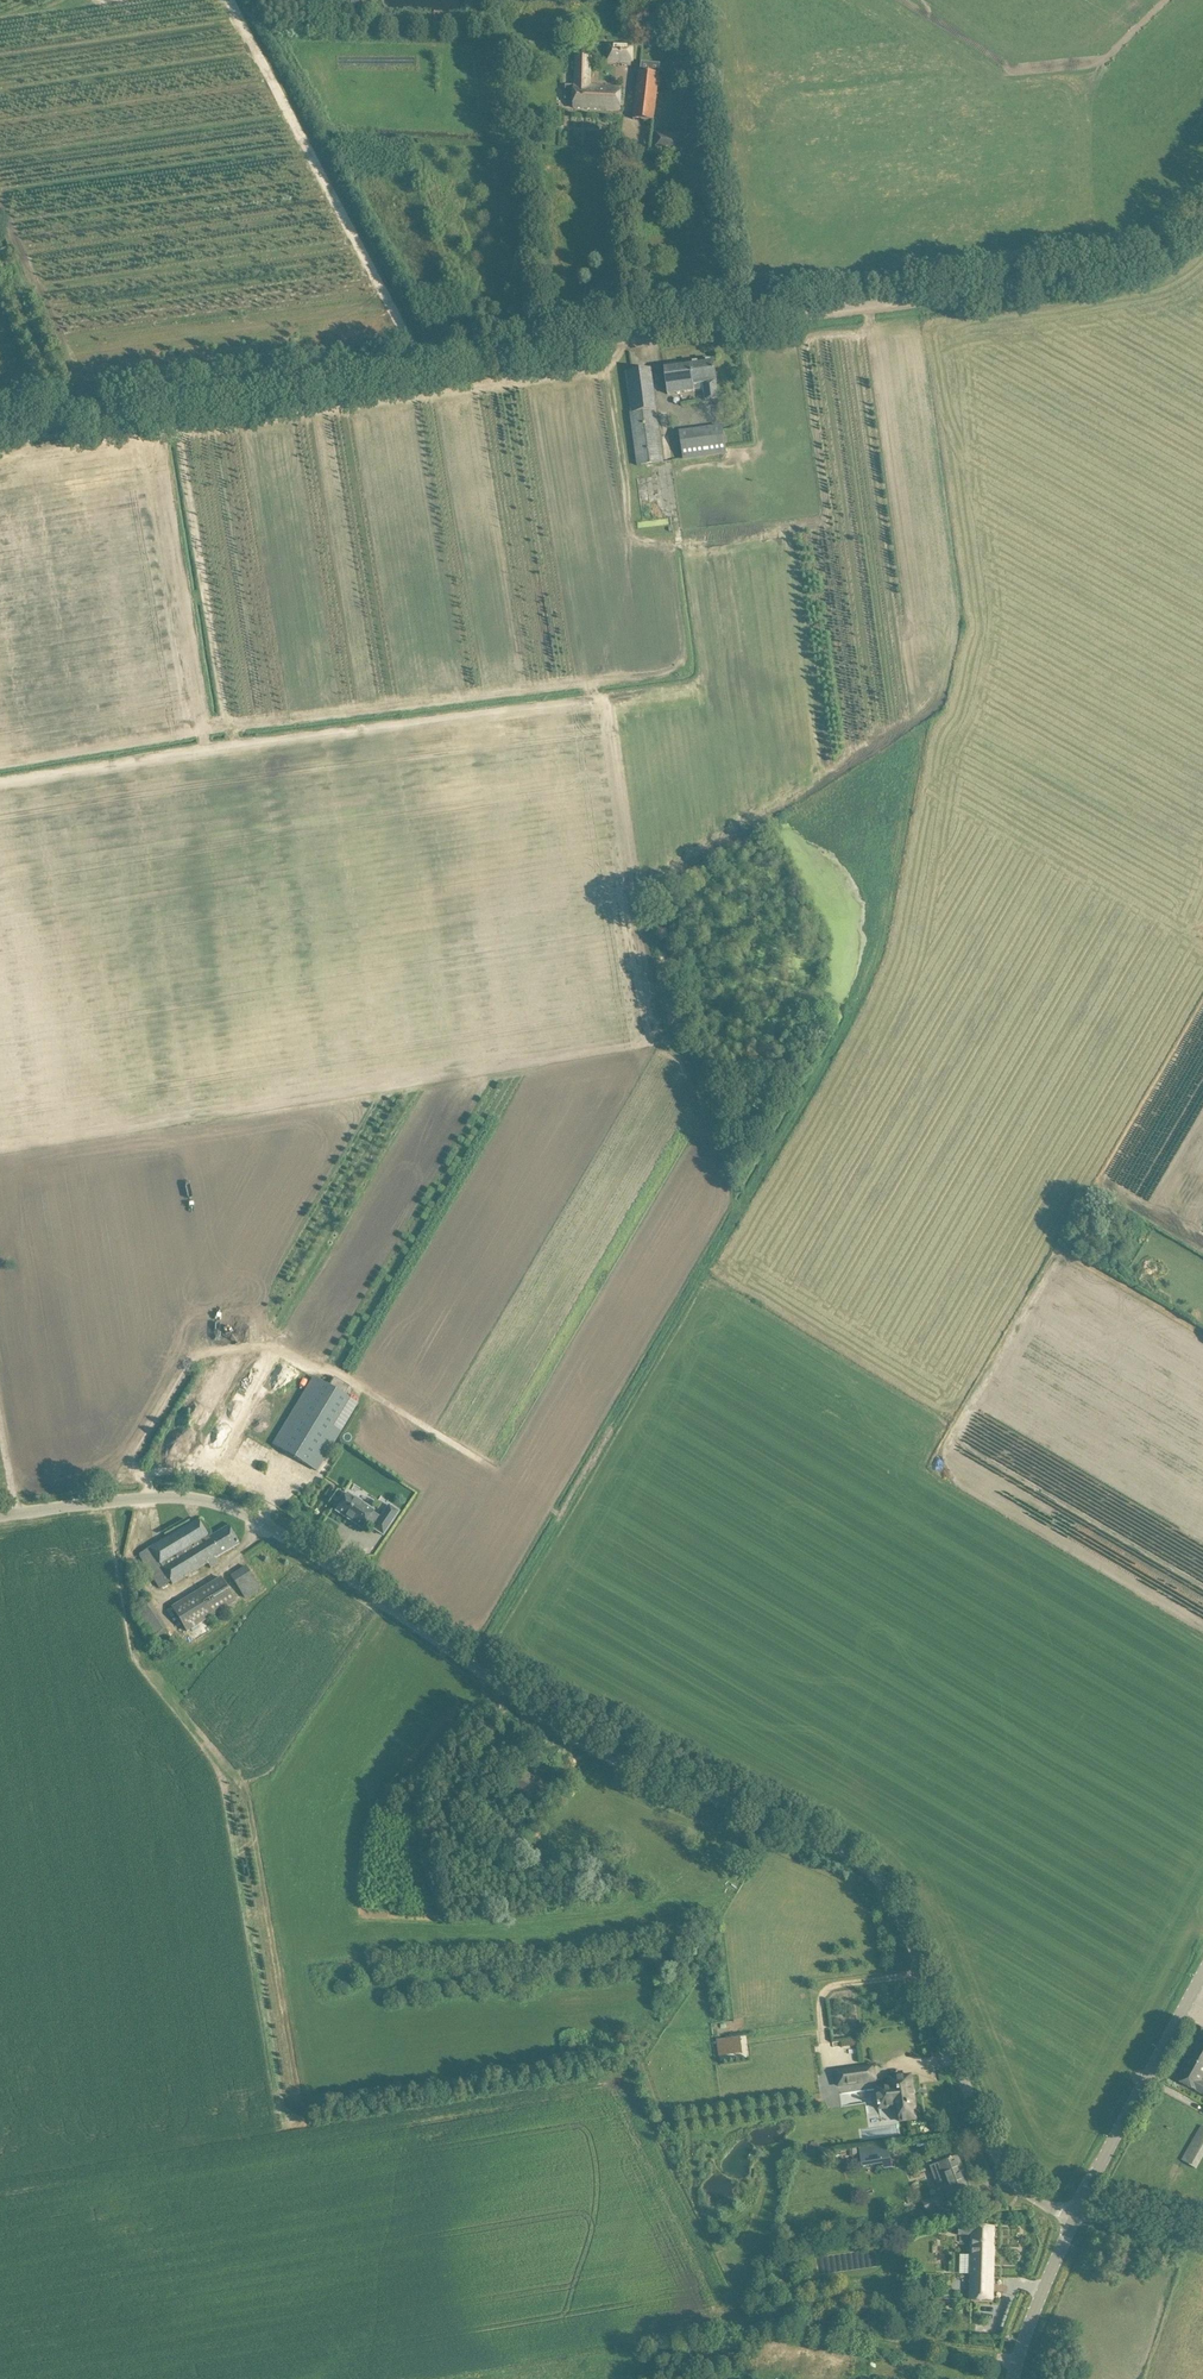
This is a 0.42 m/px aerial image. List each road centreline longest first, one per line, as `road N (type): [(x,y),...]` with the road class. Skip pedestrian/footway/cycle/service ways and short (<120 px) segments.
road 1 (unclassified): [(1078,2213),(1057,2210),(1012,2179),(897,1907),(870,1868),(841,1849),(600,1751),(246,1513),(155,1496),(0,1515)]
road 2 (unclassified): [(0,434),(1129,275),(1162,264),(1202,235)]
road 3 (track): [(424,370),(230,0)]
road 4 (unclassified): [(1078,2213),(1202,1975)]
road 5 (track): [(0,198),(93,418)]
road 6 (unclassified): [(1014,2378),(1078,2213)]
road 7 (unclassified): [(1202,2238),(1078,2213)]

